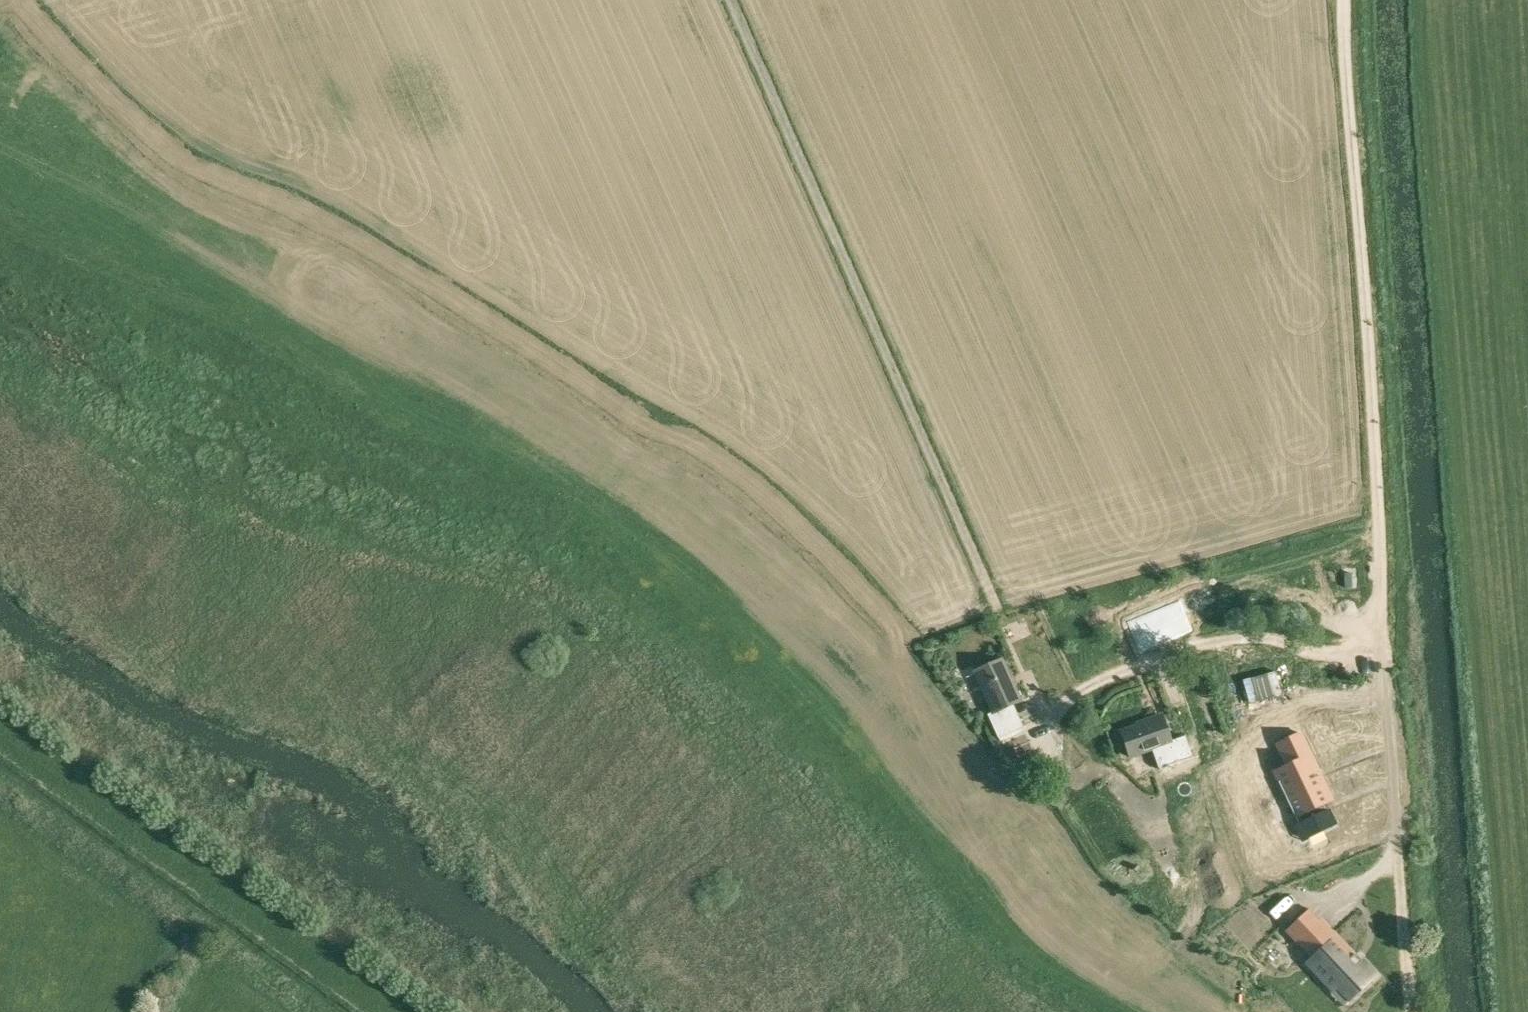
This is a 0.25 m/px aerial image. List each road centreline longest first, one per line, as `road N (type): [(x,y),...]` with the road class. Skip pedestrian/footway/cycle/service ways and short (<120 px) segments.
road 1 (track): [(1344,0),(1411,1011)]
road 2 (track): [(1383,626),(1327,654),(1265,638),(1180,648),(1081,690),(1043,718)]

